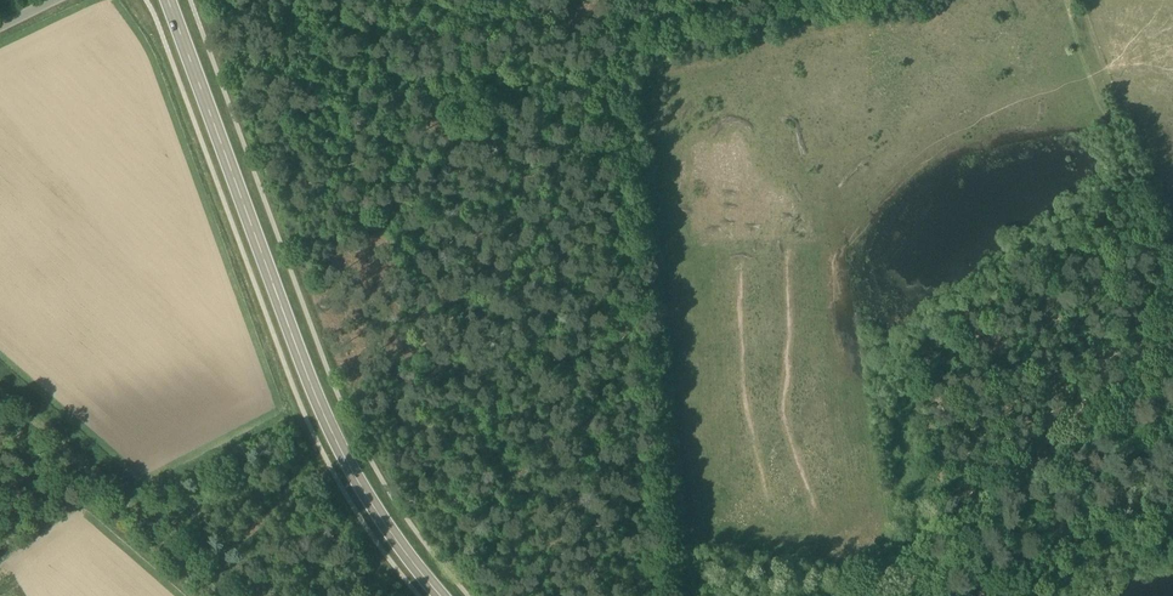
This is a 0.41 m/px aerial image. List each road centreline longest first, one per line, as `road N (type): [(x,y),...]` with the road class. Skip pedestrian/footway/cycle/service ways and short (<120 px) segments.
road 1 (primary): [(438,595),(325,420),(168,0)]
road 2 (track): [(1172,370),(843,595)]

